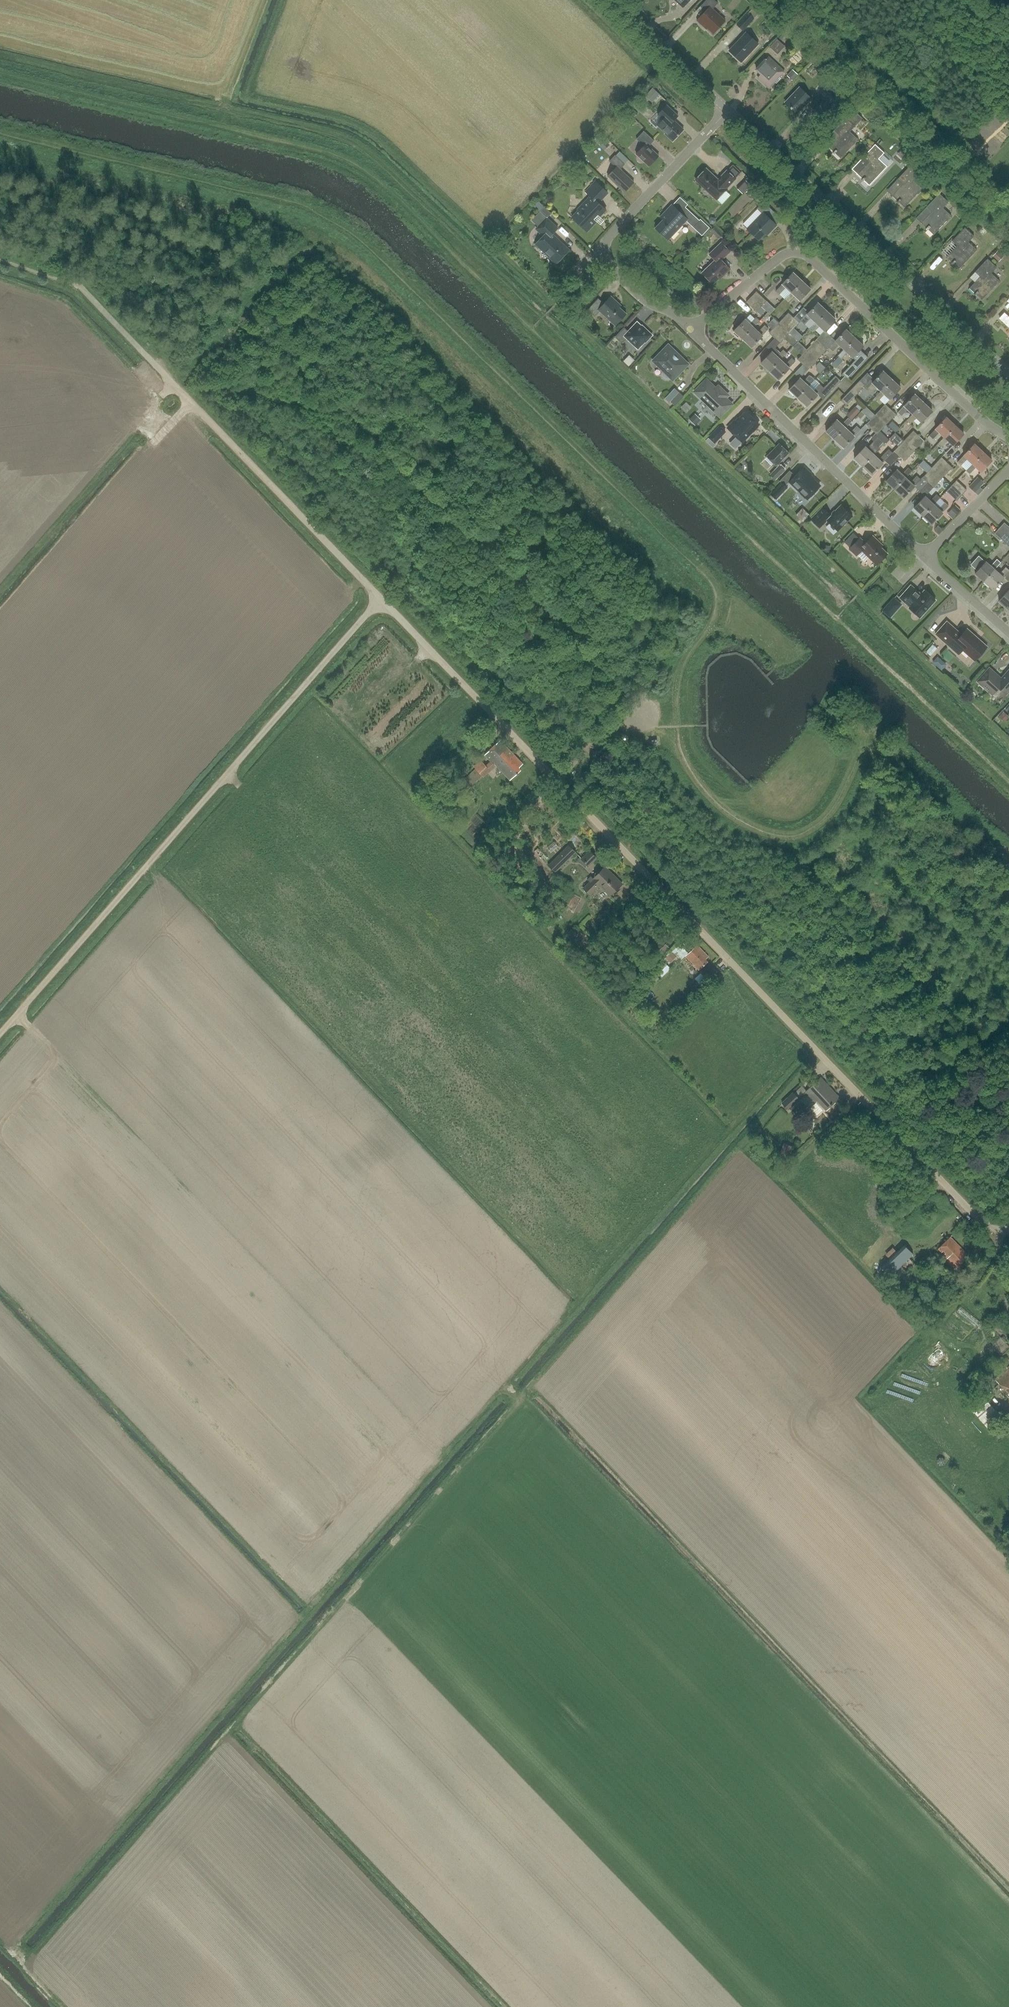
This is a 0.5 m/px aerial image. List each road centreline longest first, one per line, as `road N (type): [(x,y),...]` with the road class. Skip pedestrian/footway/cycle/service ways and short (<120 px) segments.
road 1 (track): [(1008,781),(365,172),(301,147),(0,75)]
road 2 (unclassified): [(1008,1231),(987,1227),(526,748)]
road 3 (track): [(80,286),(526,748)]
road 4 (residential): [(1008,443),(803,254),(776,261),(689,327)]
road 5 (residential): [(1008,374),(728,112)]
road 6 (residential): [(924,558),(689,327)]
road 7 (track): [(173,382),(0,585)]
road 8 (residential): [(595,253),(728,112)]
road 9 (residential): [(728,112),(613,0)]
road 10 (residential): [(689,327),(595,253)]

